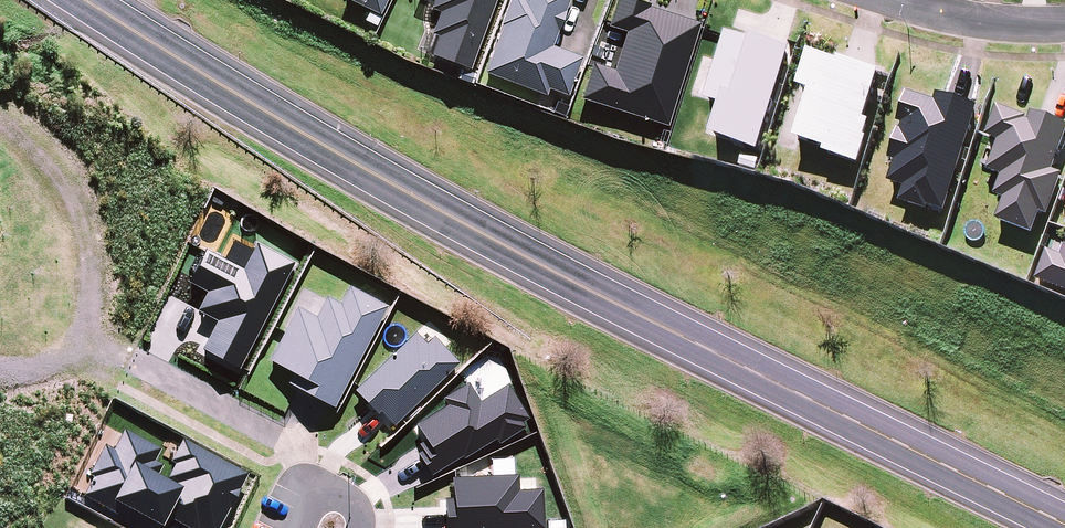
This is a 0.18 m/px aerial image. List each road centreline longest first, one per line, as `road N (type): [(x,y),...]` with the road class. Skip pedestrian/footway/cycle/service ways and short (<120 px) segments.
road 1 (primary): [(1064,523),(616,302),(88,0)]
road 2 (residential): [(139,363),(286,440),(315,497)]
road 3 (residential): [(893,0),(1004,25),(1064,24)]

